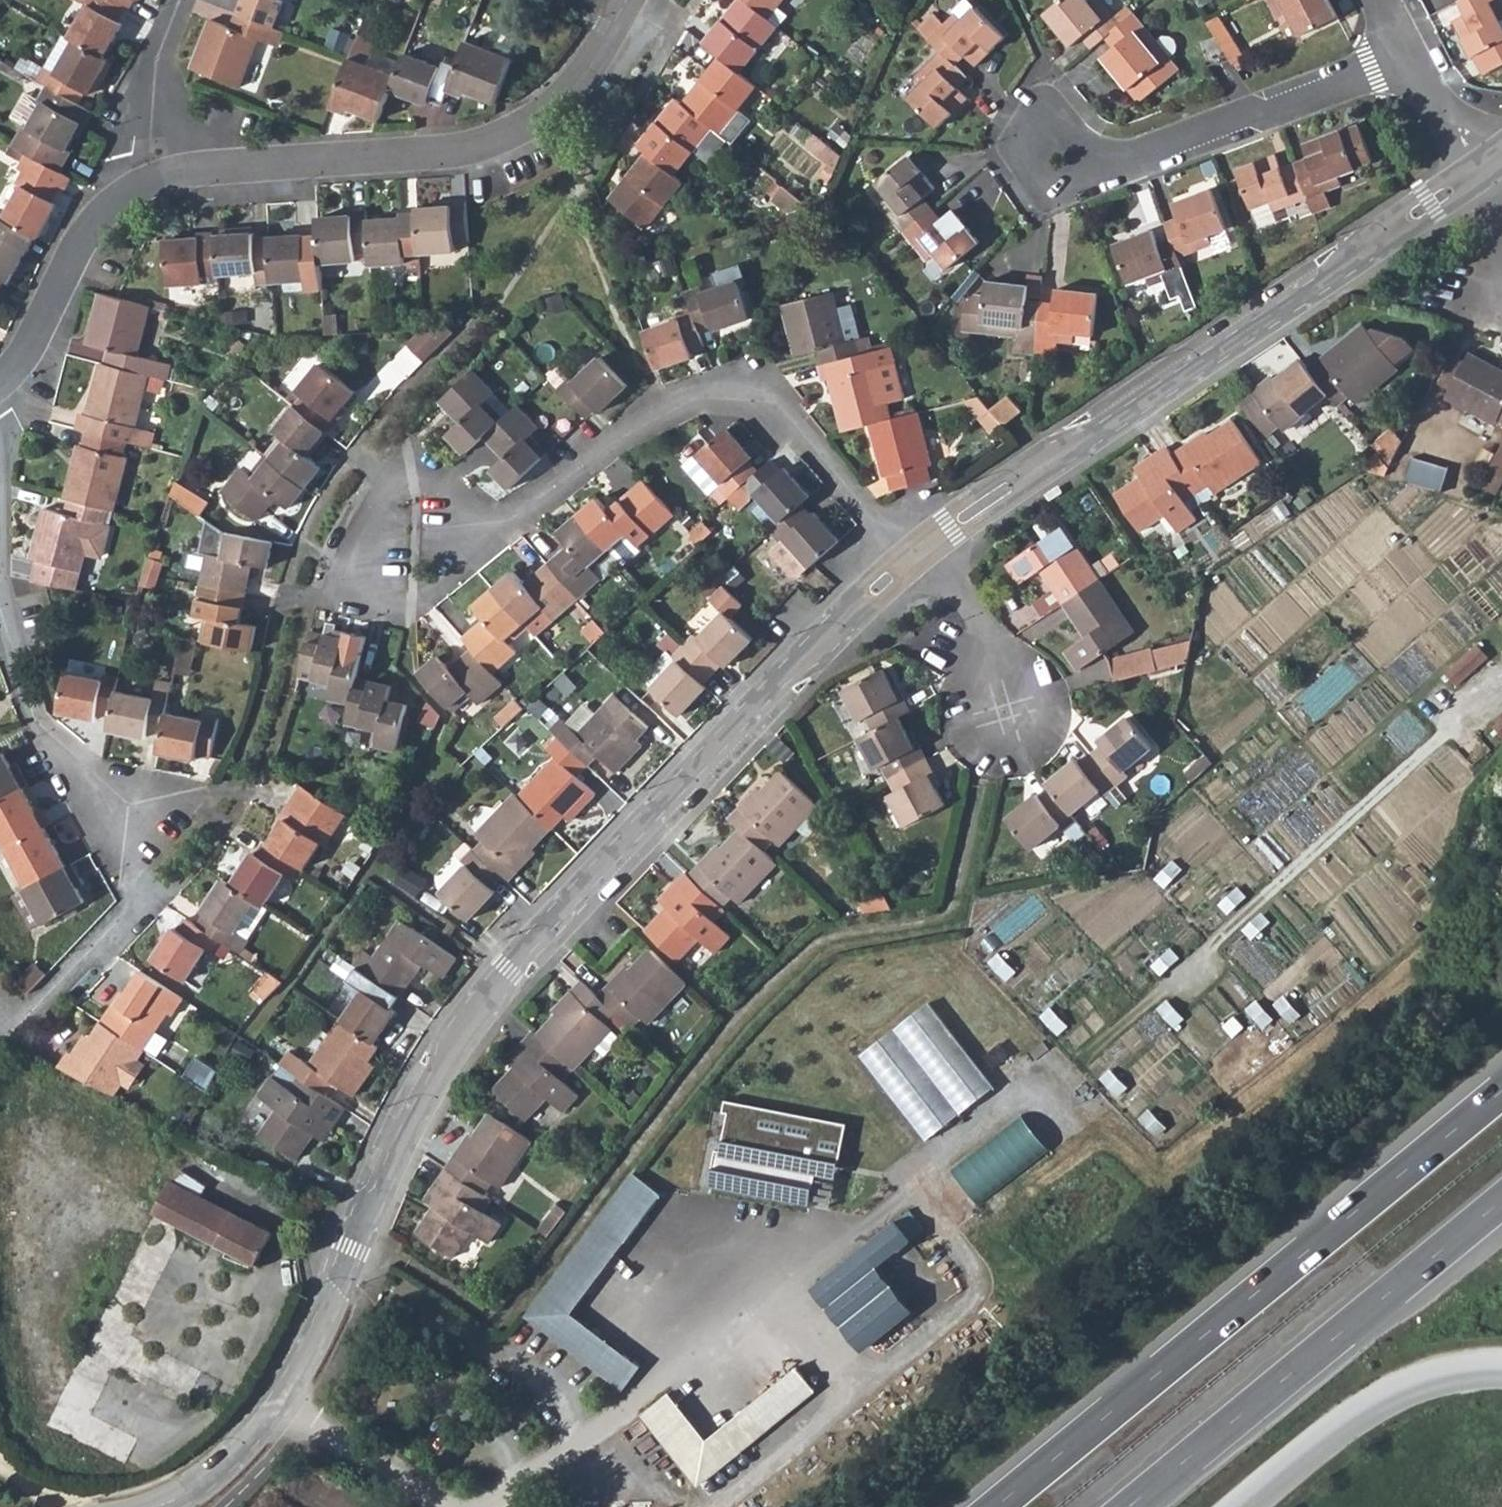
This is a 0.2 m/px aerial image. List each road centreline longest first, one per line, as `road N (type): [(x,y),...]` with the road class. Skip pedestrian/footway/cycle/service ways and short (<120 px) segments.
road 1 (tertiary): [(158,1506),(234,1456),(296,1374),(465,1024),(906,561)]
road 2 (tertiary): [(924,547),(1328,282),(1379,237),(1480,171)]
road 3 (trunk): [(1501,1091),(996,1506)]
road 4 (residential): [(906,561),(789,414),(746,396),(697,397),(585,462),(508,520),(414,529)]
road 5 (residential): [(626,0),(572,90),(505,136),(453,152),(242,167),(136,188)]
road 6 (trunk): [(1130,1506),(1501,1201)]
road 7 (residential): [(1414,61),(1100,168),(1046,148)]
road 8 (unclassified): [(1501,1373),(1460,1373),(1375,1404),(1243,1506)]
road 9 (residential): [(984,666),(1022,662),(1051,687),(1056,706),(1042,742),(1007,756),(973,742),(959,710),(971,677)]
road 10 (residential): [(136,188),(80,241),(25,355),(0,381)]
road 11 (residential): [(0,612),(32,716),(53,743),(128,804)]
road 12 (residential): [(136,188),(132,168),(154,58),(177,0)]
road 13 (residential): [(924,547),(975,622),(984,666)]
road 14 (residential): [(1480,171),(1414,61)]

